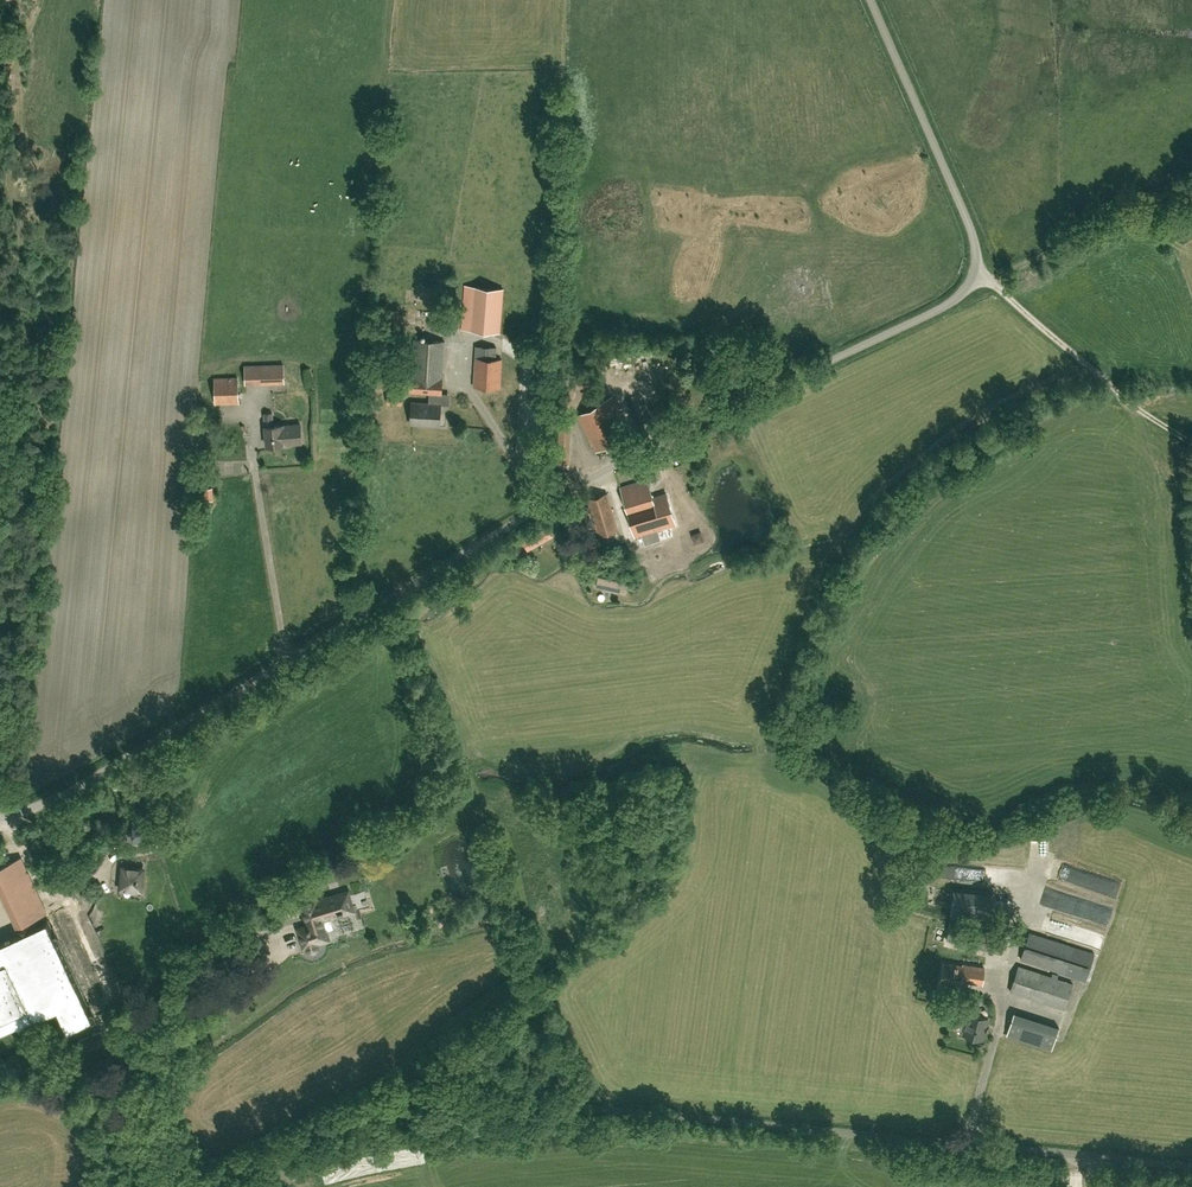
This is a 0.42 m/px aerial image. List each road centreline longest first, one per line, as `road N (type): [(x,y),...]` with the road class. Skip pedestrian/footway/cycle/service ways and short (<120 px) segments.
road 1 (unclassified): [(873,0),(974,237),(976,271),(956,299),(602,464),(191,716),(0,811)]
road 2 (unclassified): [(210,1186),(401,1094),(451,1093),(1191,1168)]
road 3 (track): [(180,1186),(4,810)]

